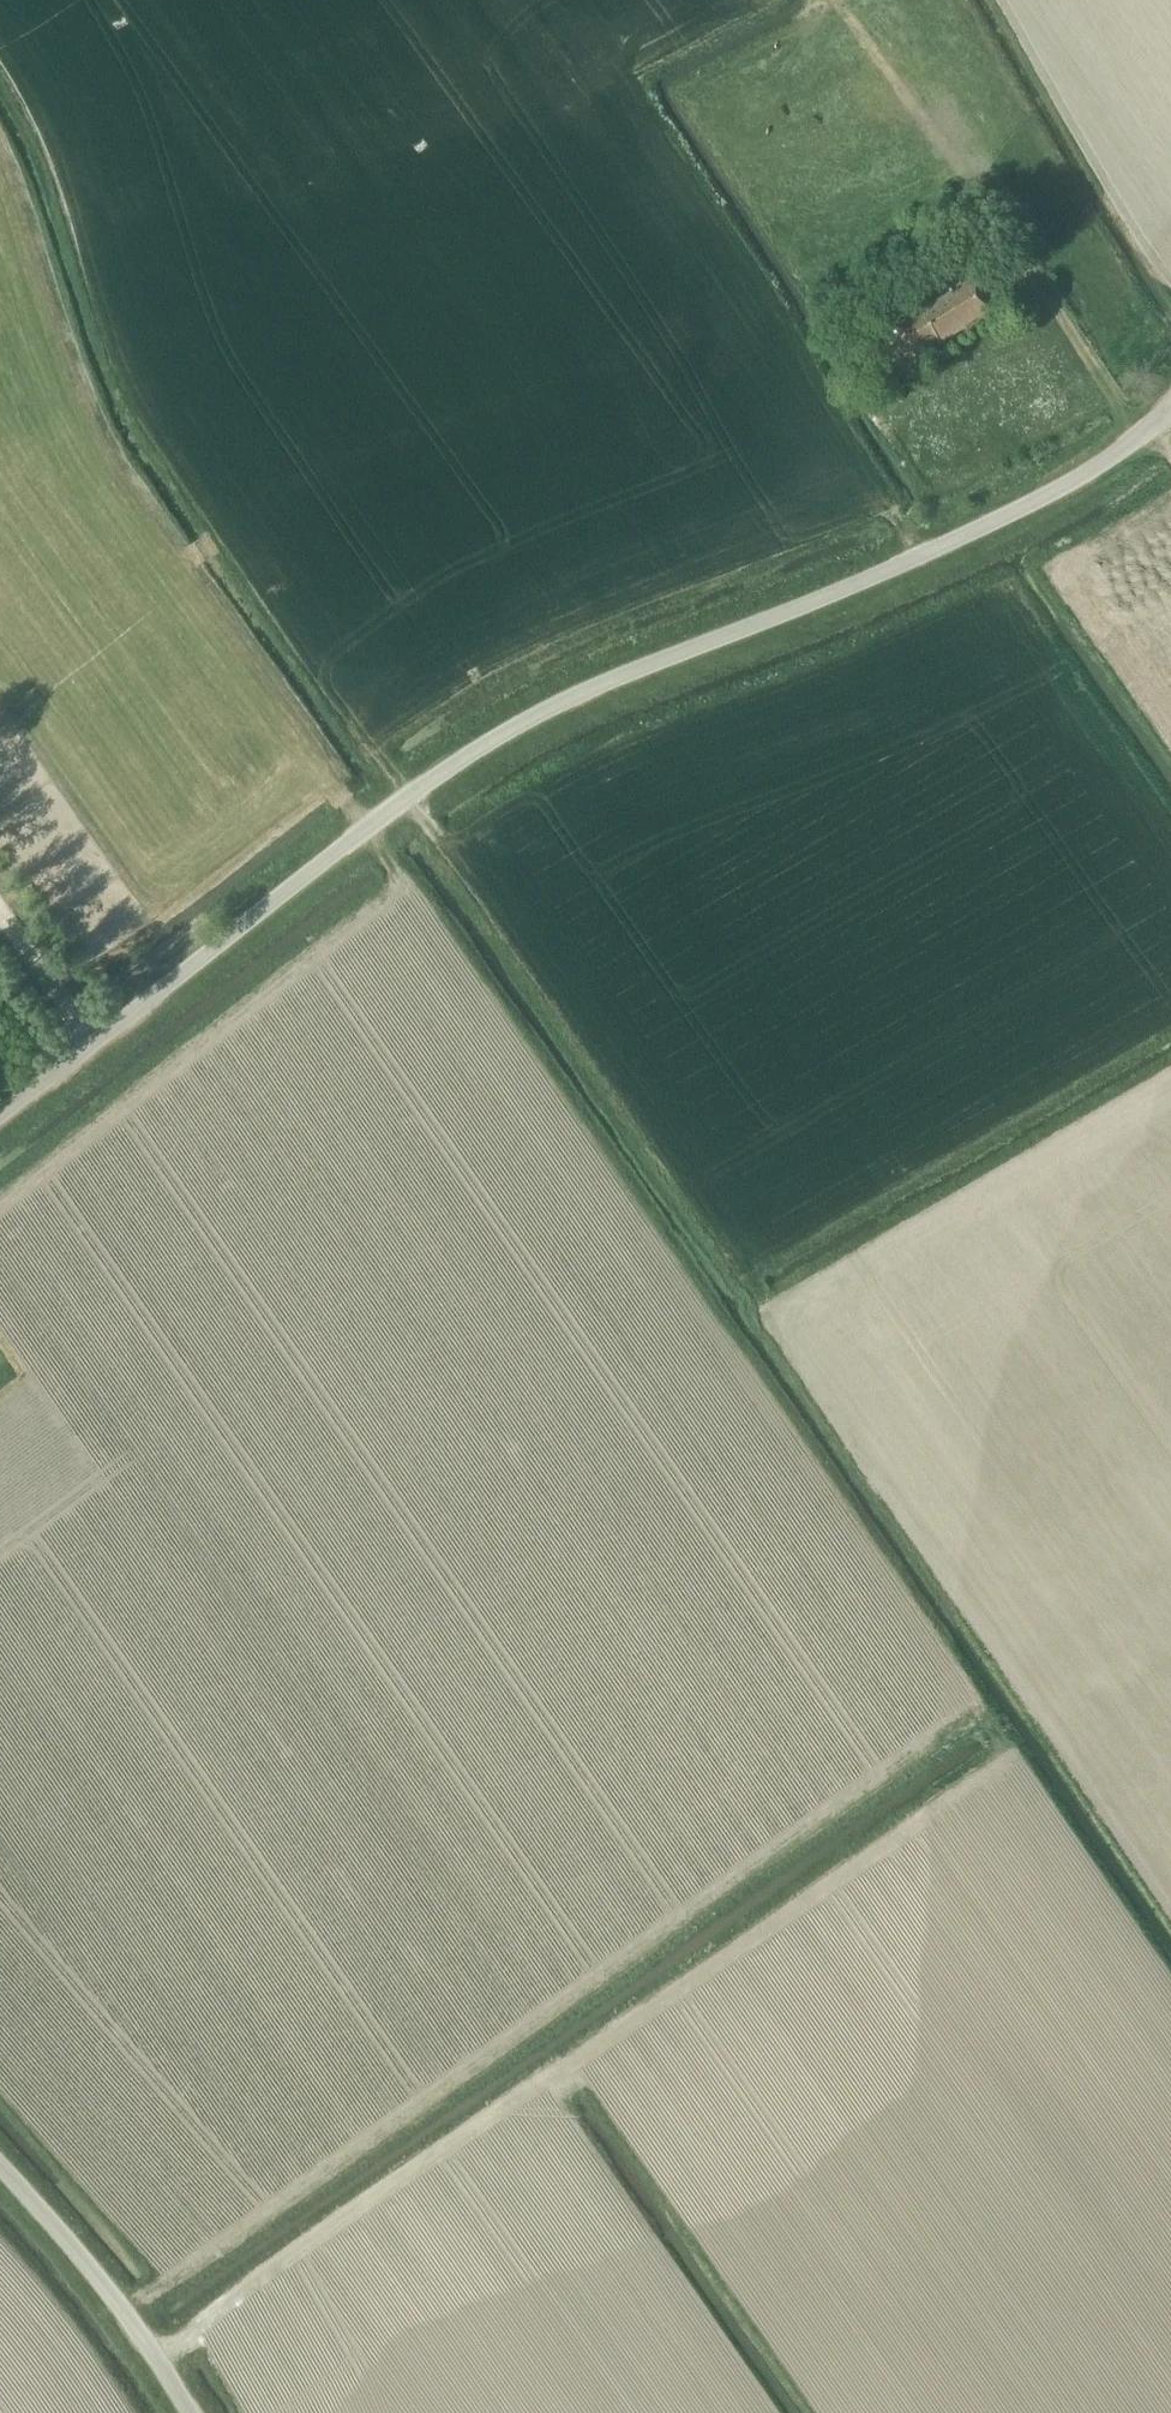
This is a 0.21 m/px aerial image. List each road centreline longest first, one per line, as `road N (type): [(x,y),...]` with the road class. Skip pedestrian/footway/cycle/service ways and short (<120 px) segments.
road 1 (unclassified): [(0,1121),(444,785),(571,711),(1078,487),(1130,450),(1170,405)]
road 2 (unclassified): [(192,2412),(157,2355),(0,2161)]

